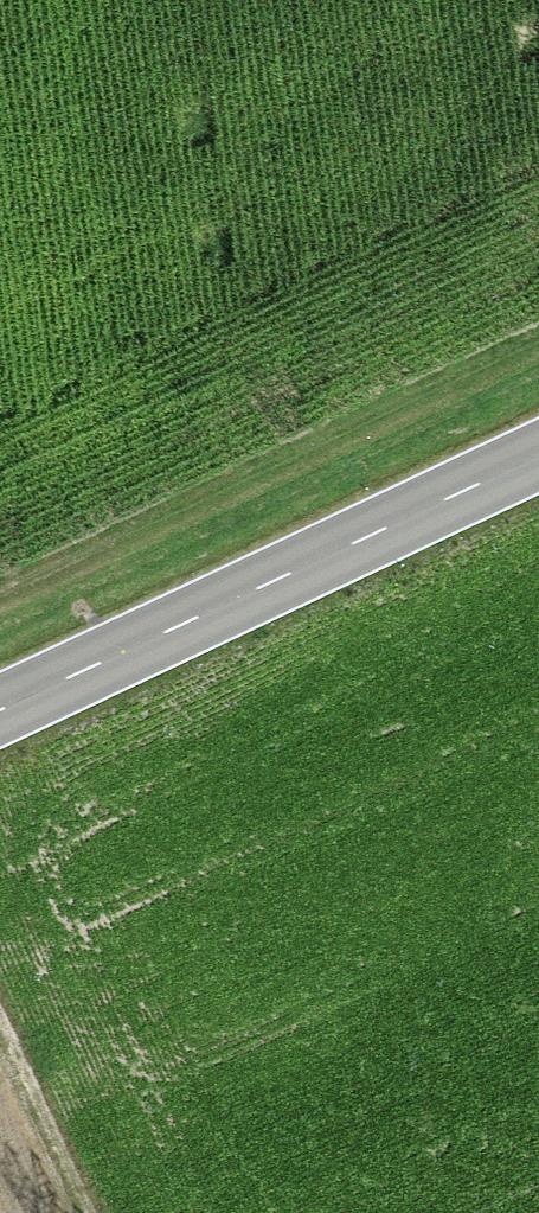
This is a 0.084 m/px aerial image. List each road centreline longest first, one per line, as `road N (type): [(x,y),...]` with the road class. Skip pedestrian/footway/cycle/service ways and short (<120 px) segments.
road 1 (tertiary): [(538,455),(0,710)]
road 2 (track): [(0,603),(538,349)]
road 3 (track): [(0,1041),(82,1212)]

